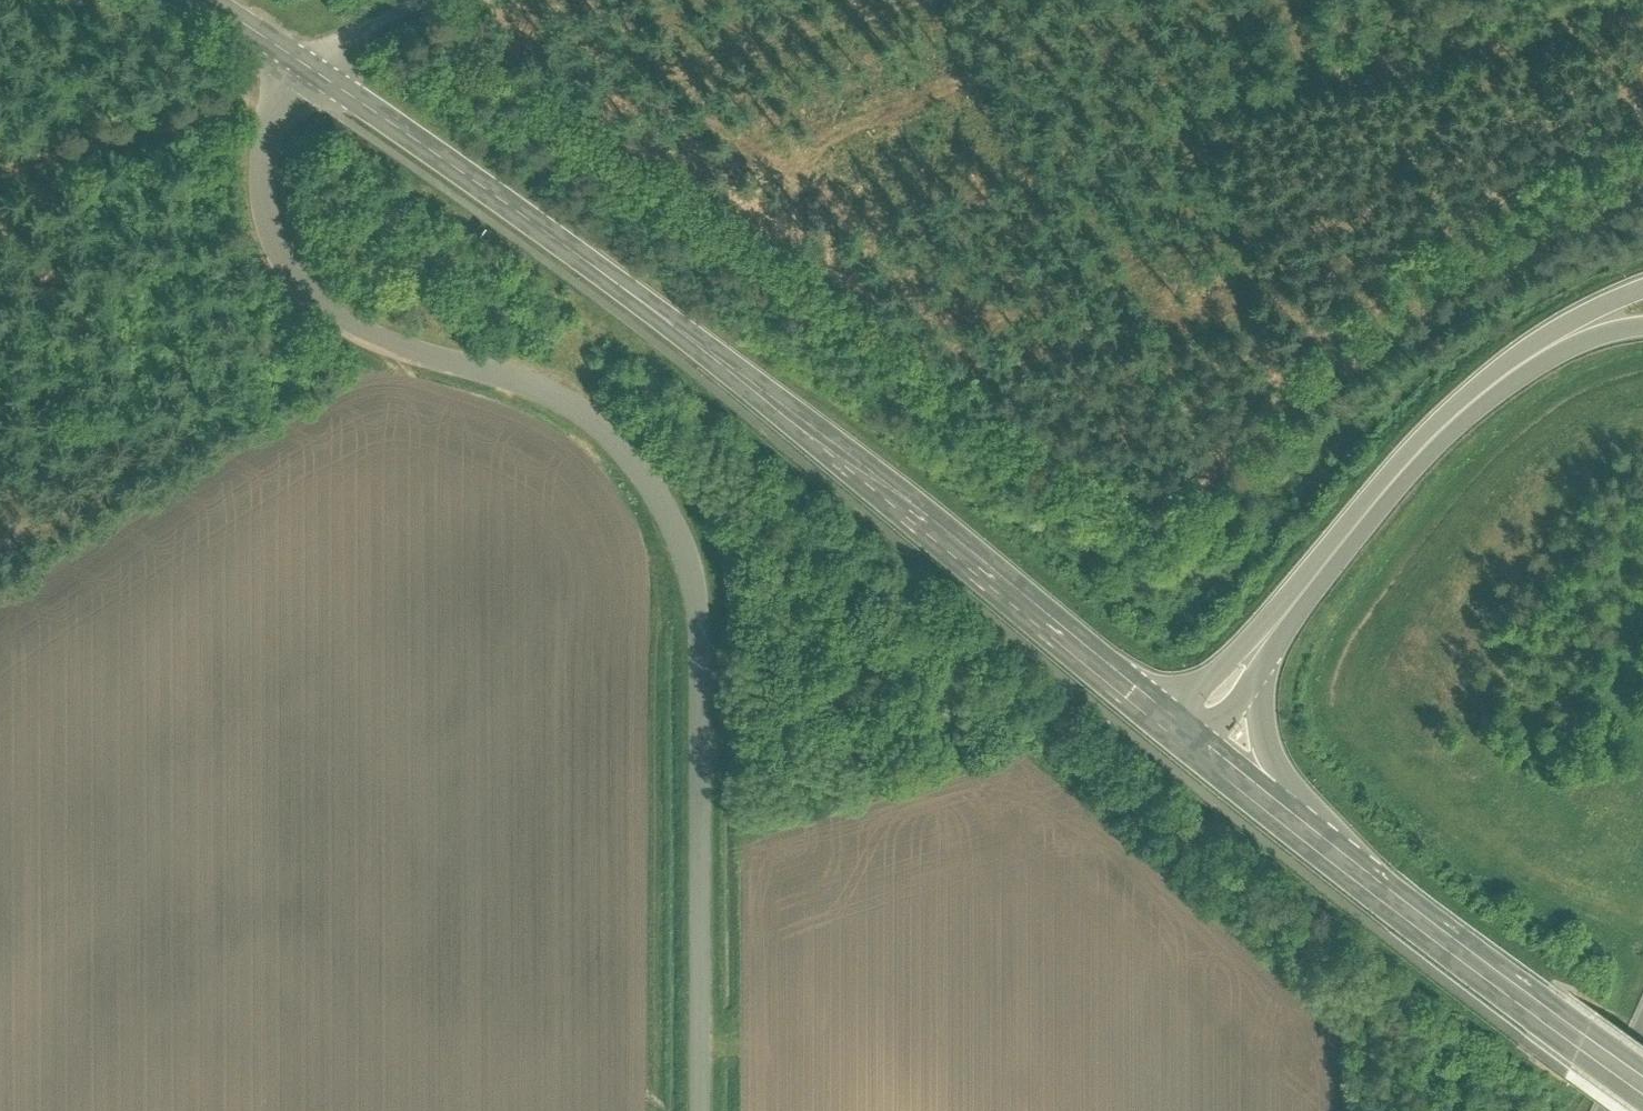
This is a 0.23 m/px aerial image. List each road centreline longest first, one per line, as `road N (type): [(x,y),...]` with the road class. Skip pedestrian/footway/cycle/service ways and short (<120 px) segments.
road 1 (residential): [(290,82),(258,153),(260,204),(284,265),(320,312),(373,338),(537,386),(587,412),(641,465),(685,544),(697,609),(702,1110)]
road 2 (tertiary): [(1183,723),(679,325),(305,68)]
road 3 (motorway): [(1642,290),(1536,344),(1461,400),(1183,723)]
road 4 (motorway): [(1213,747),(1382,516),(1454,432),(1541,364),(1595,339),(1642,329)]
road 5 (secondary): [(1642,1083),(1371,878),(1213,747)]
road 6 (track): [(279,108),(250,101),(0,171)]
road 7 (track): [(428,0),(305,68)]

